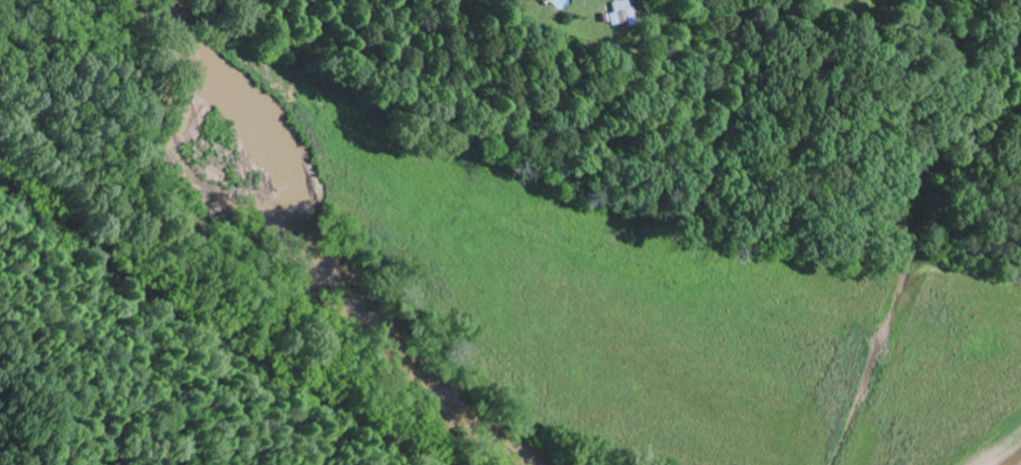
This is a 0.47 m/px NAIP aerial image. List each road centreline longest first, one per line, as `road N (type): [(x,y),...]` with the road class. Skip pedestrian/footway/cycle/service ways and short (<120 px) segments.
road 1 (residential): [(431,464),(154,302),(0,169)]

